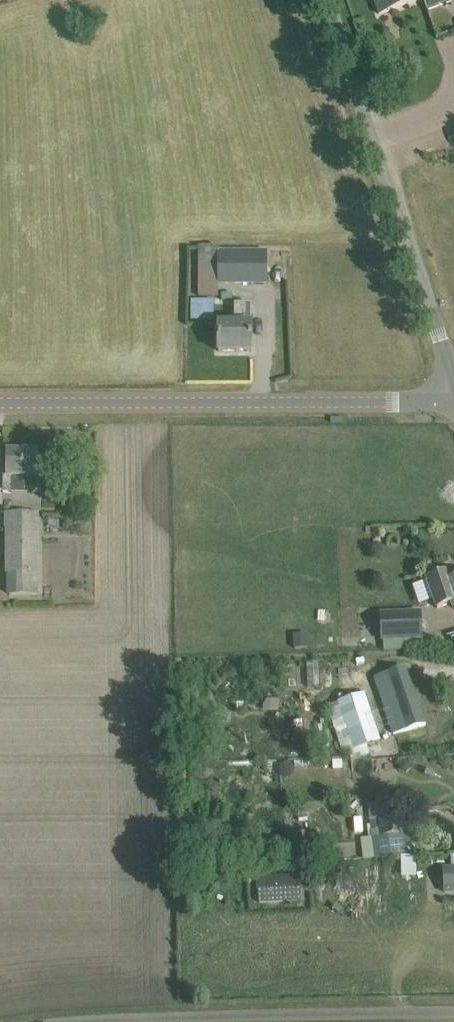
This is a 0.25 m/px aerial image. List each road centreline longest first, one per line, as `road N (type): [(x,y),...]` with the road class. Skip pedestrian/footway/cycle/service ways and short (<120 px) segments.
road 1 (unclassified): [(453,401),(0,402)]
road 2 (unclassified): [(453,381),(322,0)]
road 3 (unclassified): [(264,1021),(453,1016)]

